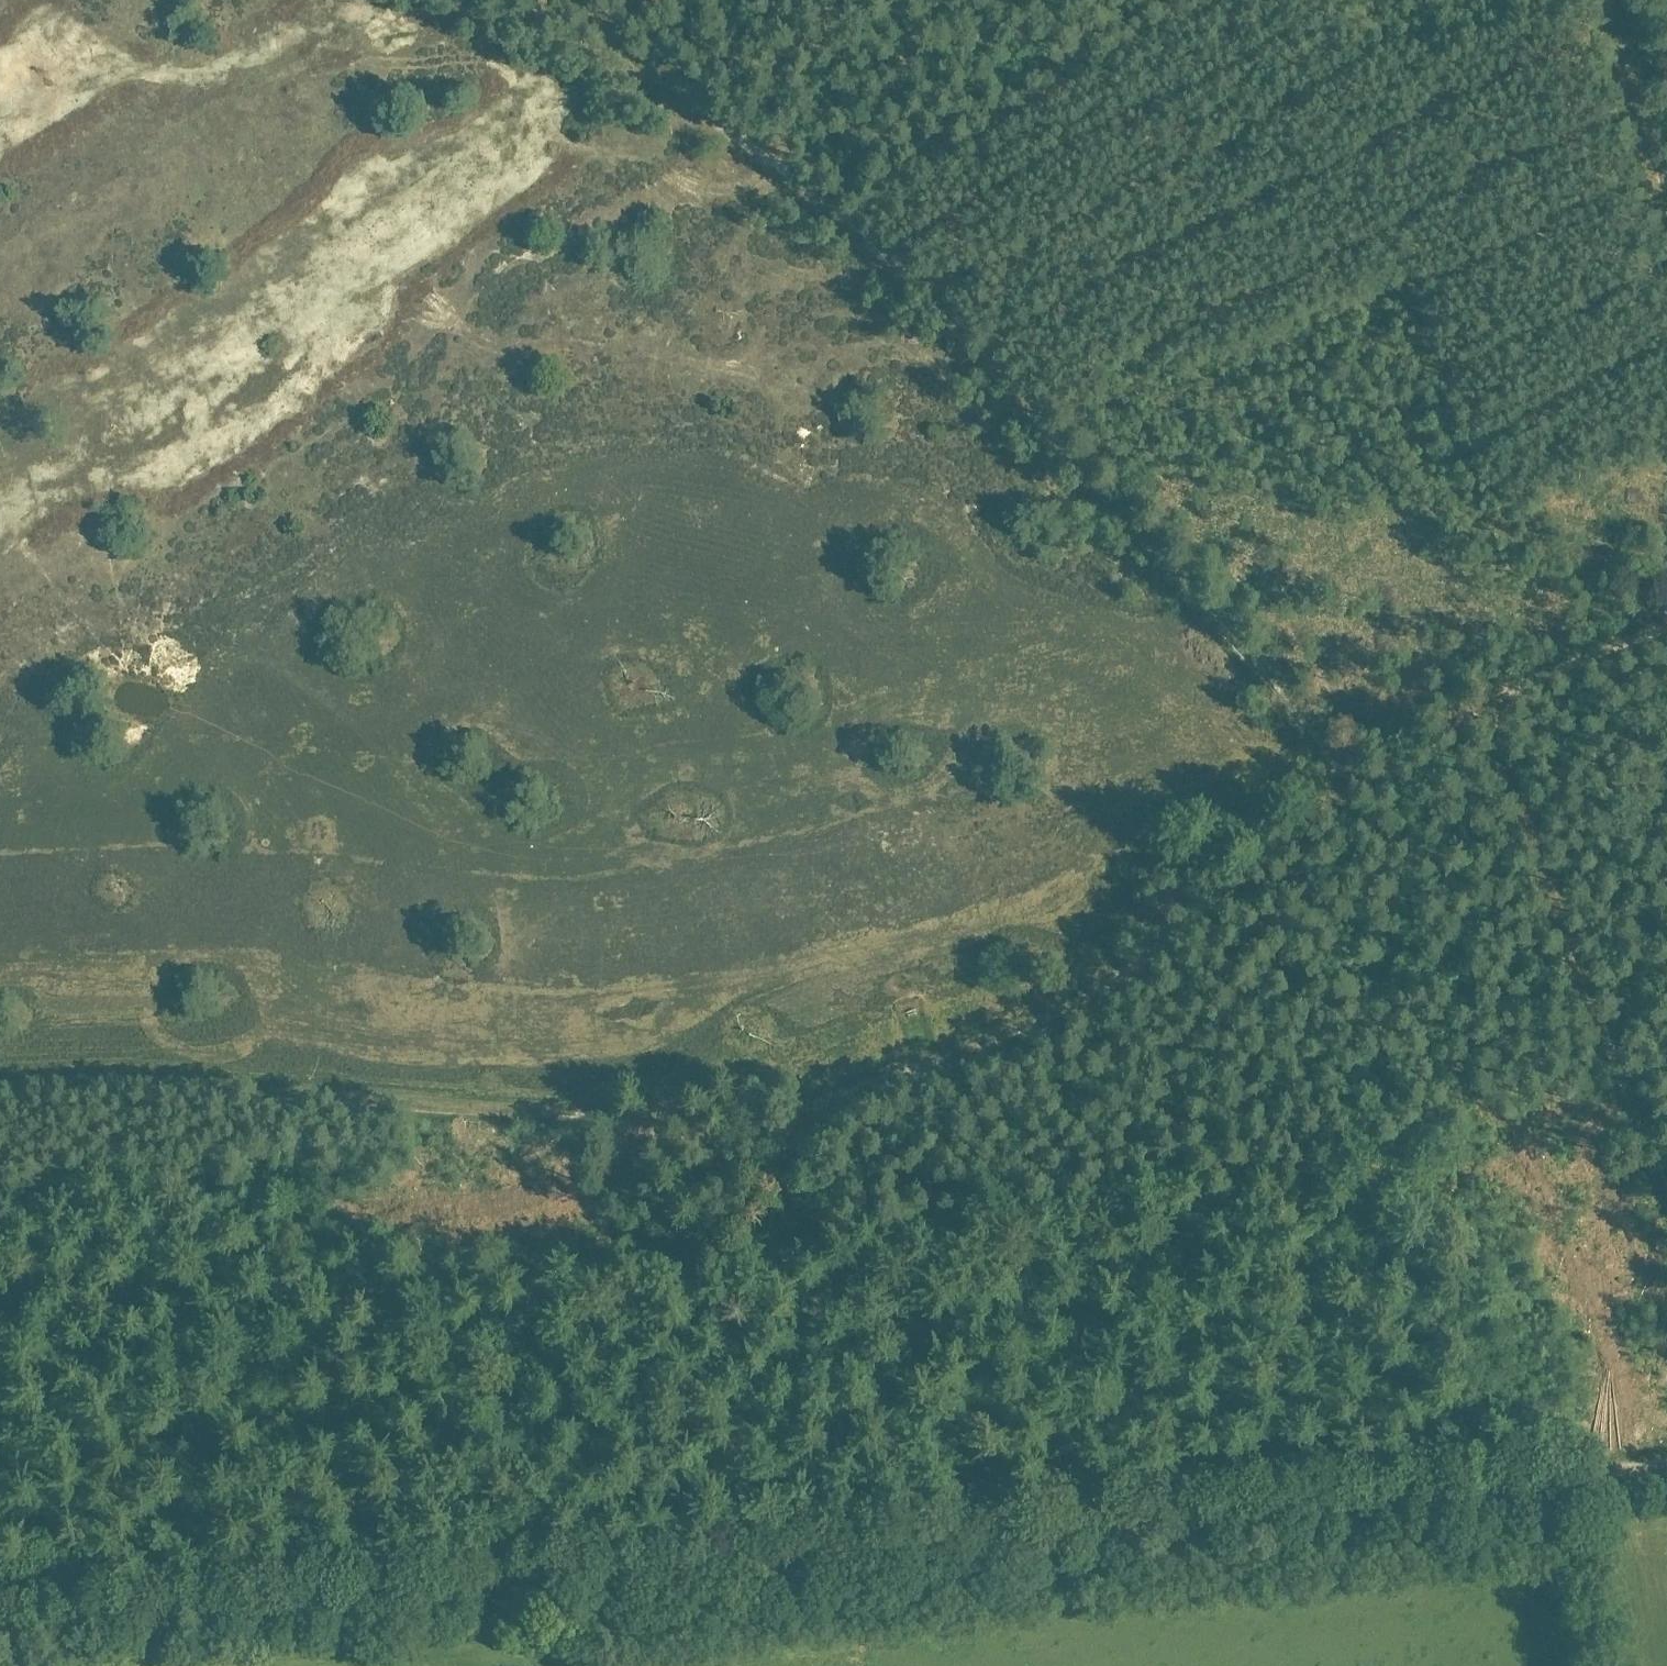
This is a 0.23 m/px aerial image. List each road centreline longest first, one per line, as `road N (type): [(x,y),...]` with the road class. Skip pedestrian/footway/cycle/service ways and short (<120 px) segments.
road 1 (track): [(1666,1464),(0,1620)]
road 2 (track): [(934,1528),(793,1180),(779,1118)]

